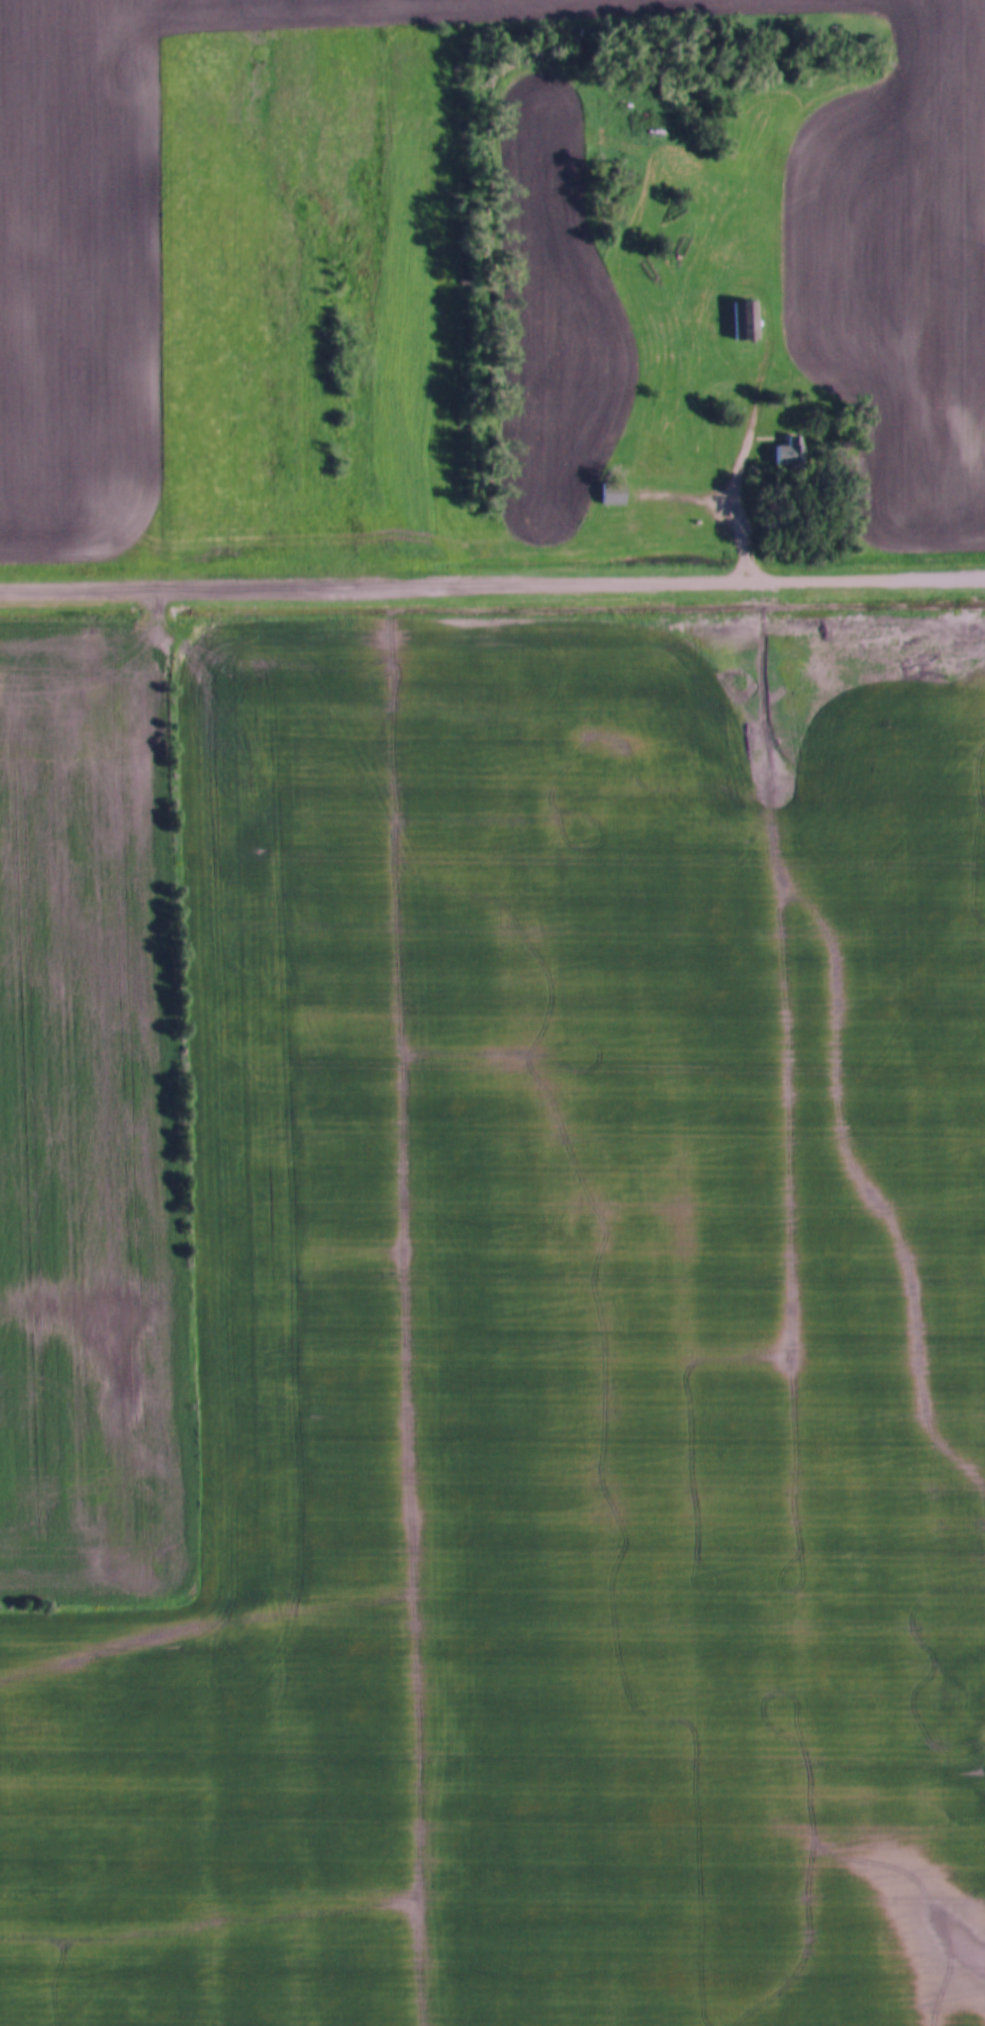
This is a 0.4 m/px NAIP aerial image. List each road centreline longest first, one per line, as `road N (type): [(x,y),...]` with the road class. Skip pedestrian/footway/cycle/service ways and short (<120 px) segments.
road 1 (track): [(0,594),(752,584)]

